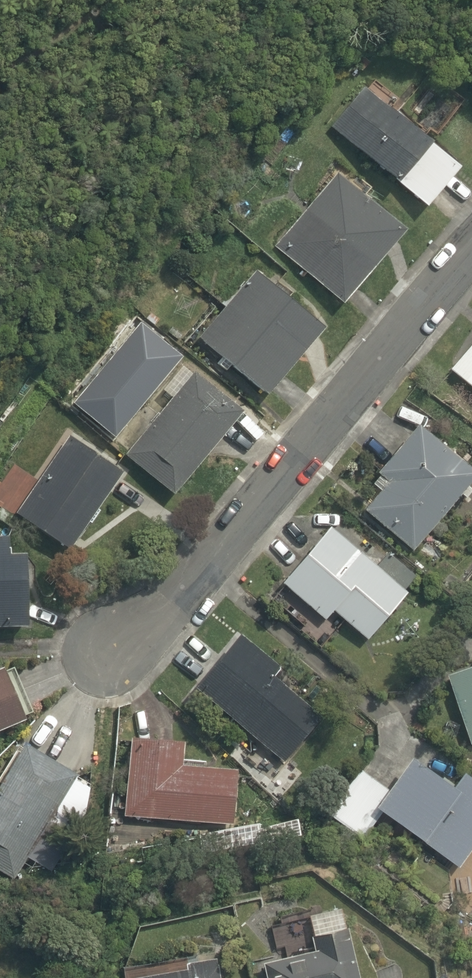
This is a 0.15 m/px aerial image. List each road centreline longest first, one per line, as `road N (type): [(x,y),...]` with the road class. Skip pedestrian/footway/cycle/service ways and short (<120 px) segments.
road 1 (residential): [(134,637),(471,256)]

